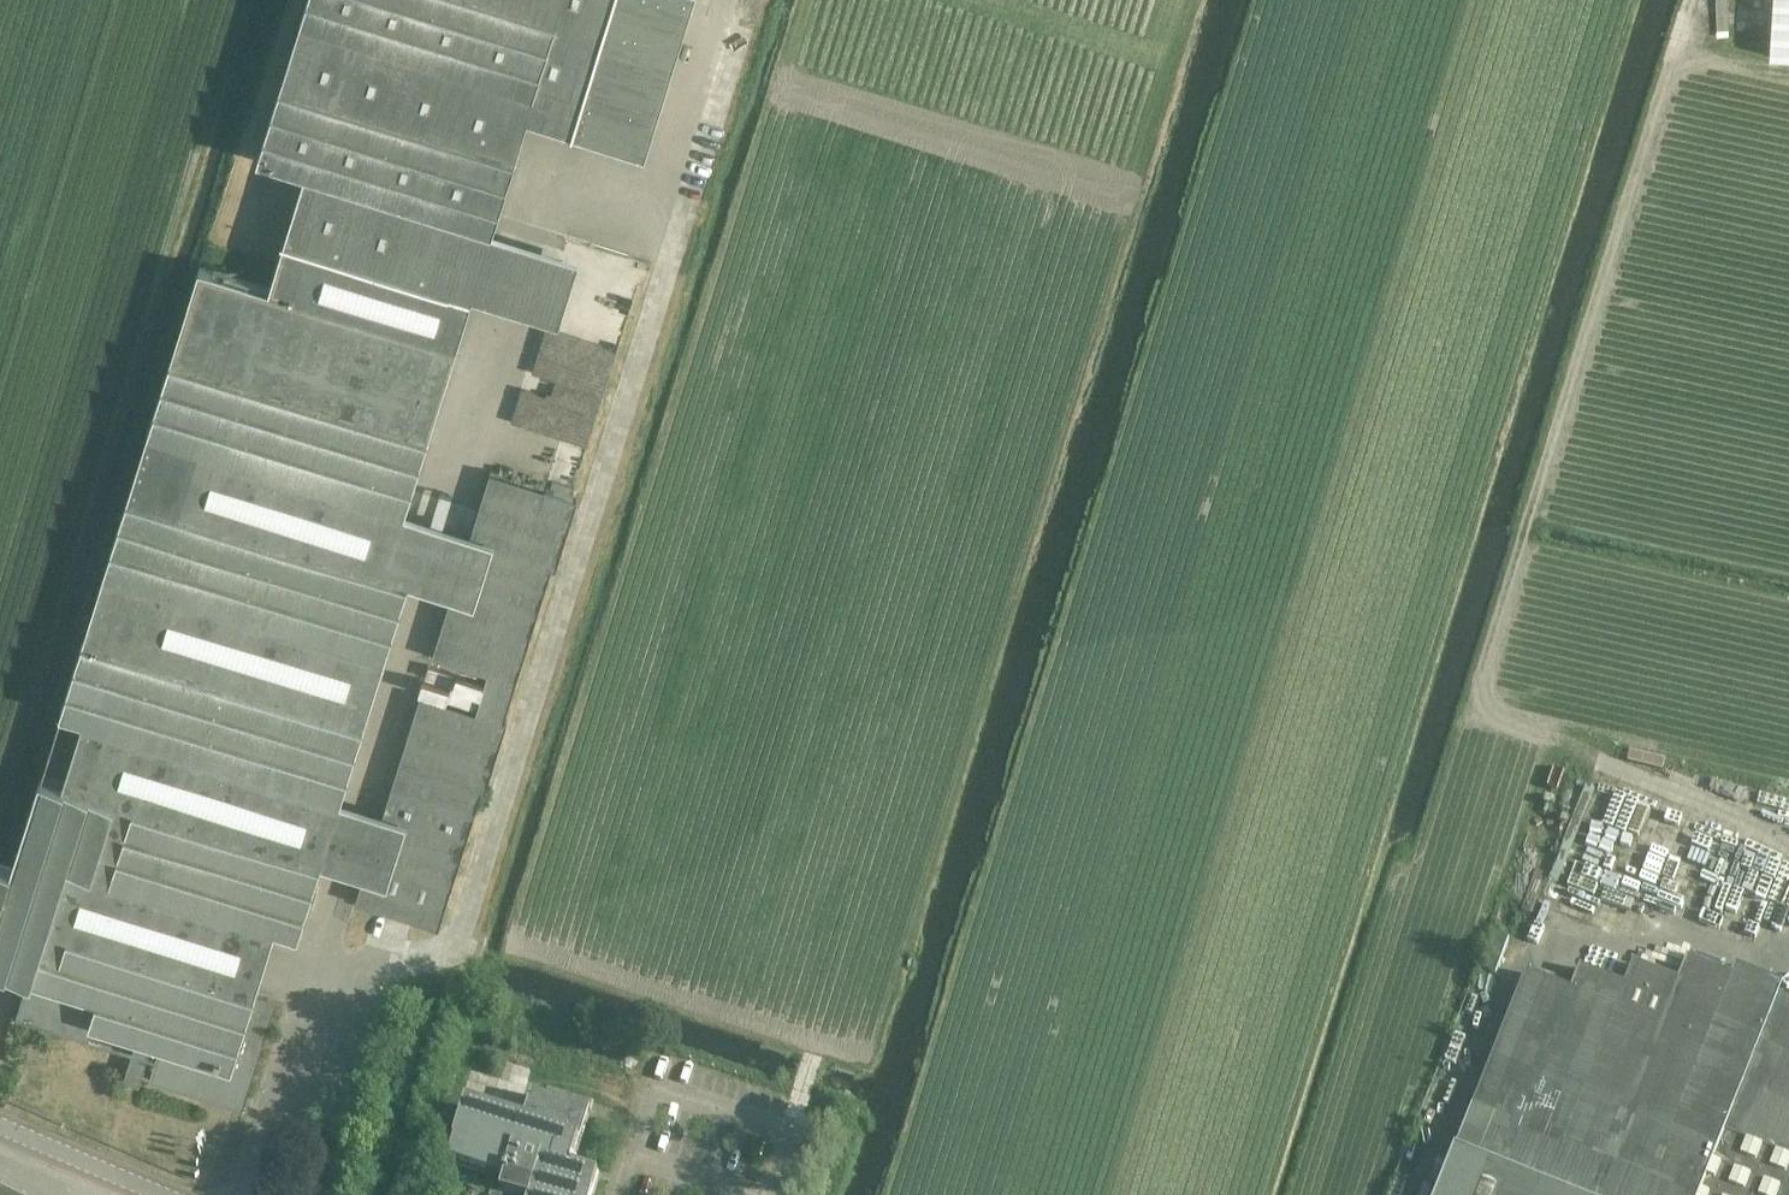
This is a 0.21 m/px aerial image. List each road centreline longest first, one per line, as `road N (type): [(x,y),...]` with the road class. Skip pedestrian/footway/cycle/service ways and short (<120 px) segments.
road 1 (unclassified): [(167,1194),(0,1126)]

